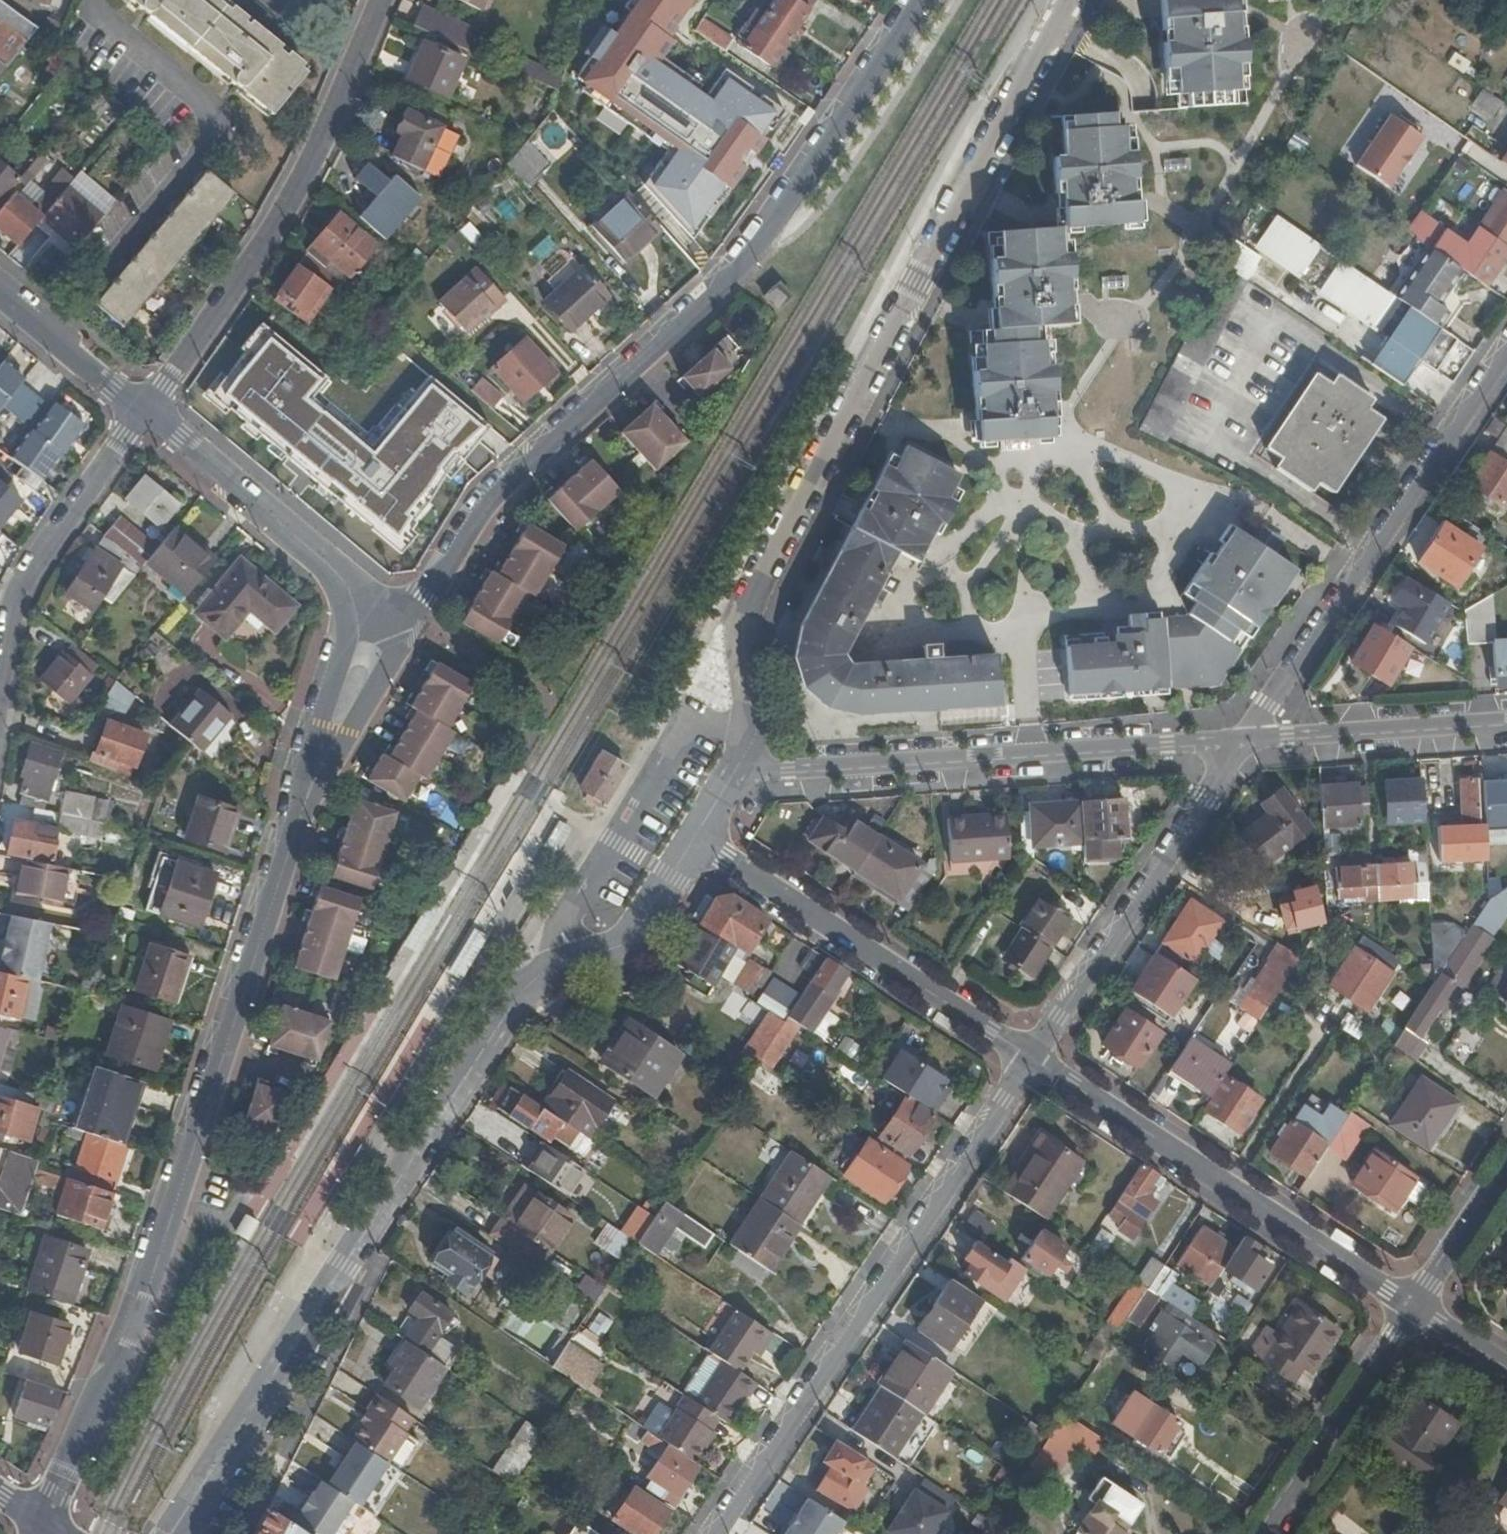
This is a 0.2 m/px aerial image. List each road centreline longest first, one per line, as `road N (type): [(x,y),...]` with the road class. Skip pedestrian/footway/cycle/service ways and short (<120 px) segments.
road 1 (residential): [(175,1533),(527,983),(635,933),(694,838)]
road 2 (residential): [(733,776),(748,732),(742,603),(1074,0)]
road 3 (residential): [(398,623),(428,597),(504,487),(715,297),(766,236),(917,0)]
road 4 (residential): [(38,1524),(132,1338),(304,816)]
road 5 (residential): [(1031,1061),(715,1533)]
road 6 (residential): [(1305,42),(1179,262),(1143,304),(1116,318),(1112,340),(1071,404),(1071,447),(1000,462)]
road 7 (residential): [(1247,740),(733,776)]
road 8 (residential): [(389,0),(288,223),(145,411)]
road 9 (residential): [(1506,354),(1247,740)]
road 10 (residential): [(1031,1061),(1414,1307)]
road 11 (residential): [(694,838),(1031,1061)]
road 12 (residential): [(1247,740),(1031,1061)]
road 13 (residential): [(145,411),(25,587),(0,692)]
road 14 (residential): [(359,590),(145,411)]
road 15 (residential): [(1262,1533),(1414,1307)]
road 16 (residential): [(1506,724),(1247,740)]
road 17 (residential): [(359,590),(304,816)]
road 18 (residential): [(304,816),(393,666),(398,623)]
road 19 (residential): [(145,411),(0,293)]
road 20 (residential): [(1414,1307),(1506,1169)]

